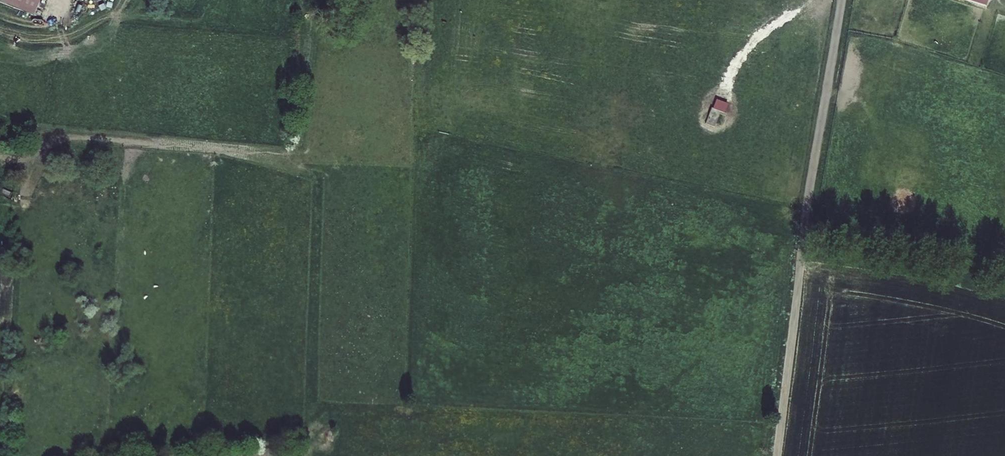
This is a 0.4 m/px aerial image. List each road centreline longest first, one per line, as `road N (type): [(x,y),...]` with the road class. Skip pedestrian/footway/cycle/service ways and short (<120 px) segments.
road 1 (residential): [(842,0),(777,455)]

